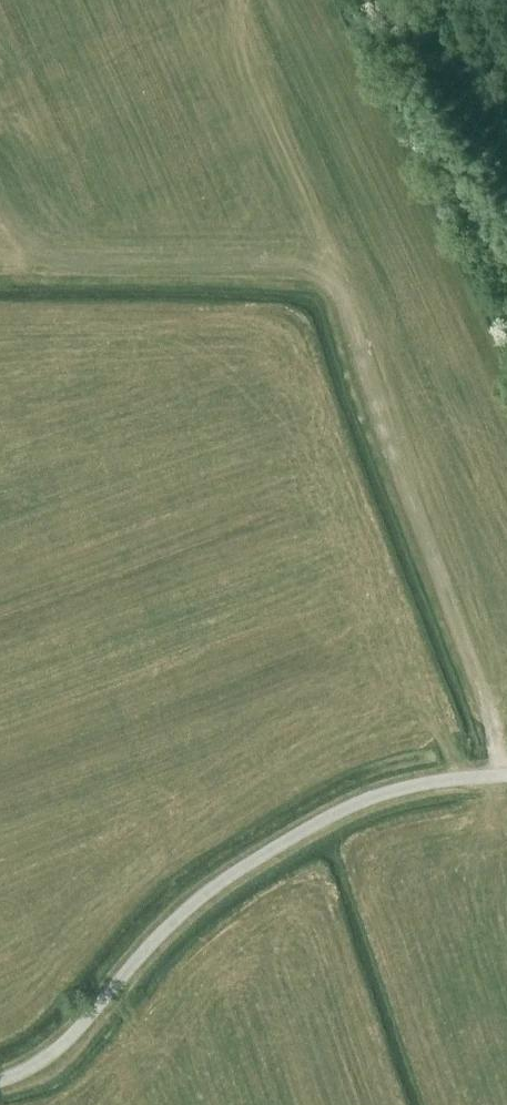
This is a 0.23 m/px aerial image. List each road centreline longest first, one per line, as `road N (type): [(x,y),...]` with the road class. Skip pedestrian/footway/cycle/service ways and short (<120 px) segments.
road 1 (track): [(506,772),(343,306),(234,86),(219,42),(221,0)]
road 2 (unclassified): [(0,1078),(61,1044),(169,922),(225,878),(370,798),(427,781),(506,774)]
road 3 (track): [(326,273),(306,255),(266,249),(48,253),(0,205)]

